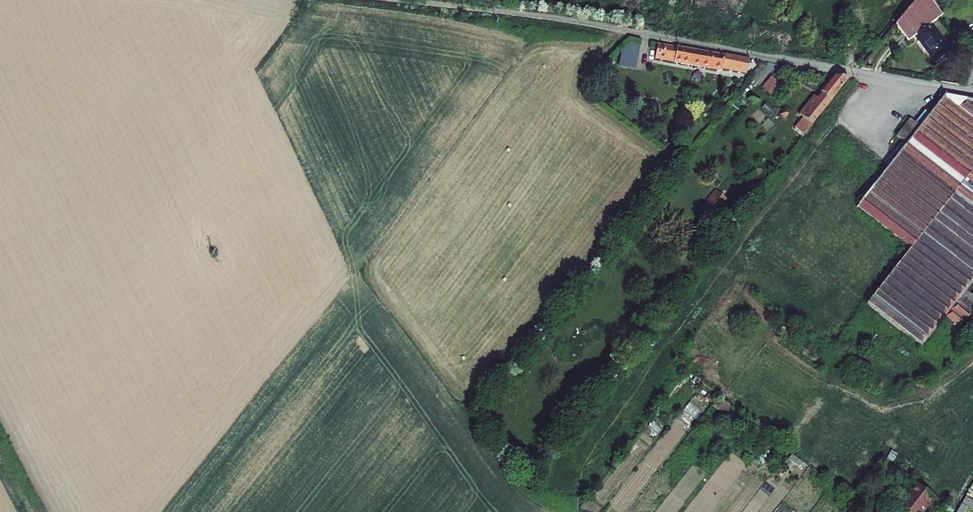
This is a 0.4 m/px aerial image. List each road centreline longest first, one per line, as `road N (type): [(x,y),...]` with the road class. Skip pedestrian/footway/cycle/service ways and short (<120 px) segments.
road 1 (unclassified): [(573,23),(972,94)]
road 2 (track): [(354,0),(573,23)]

